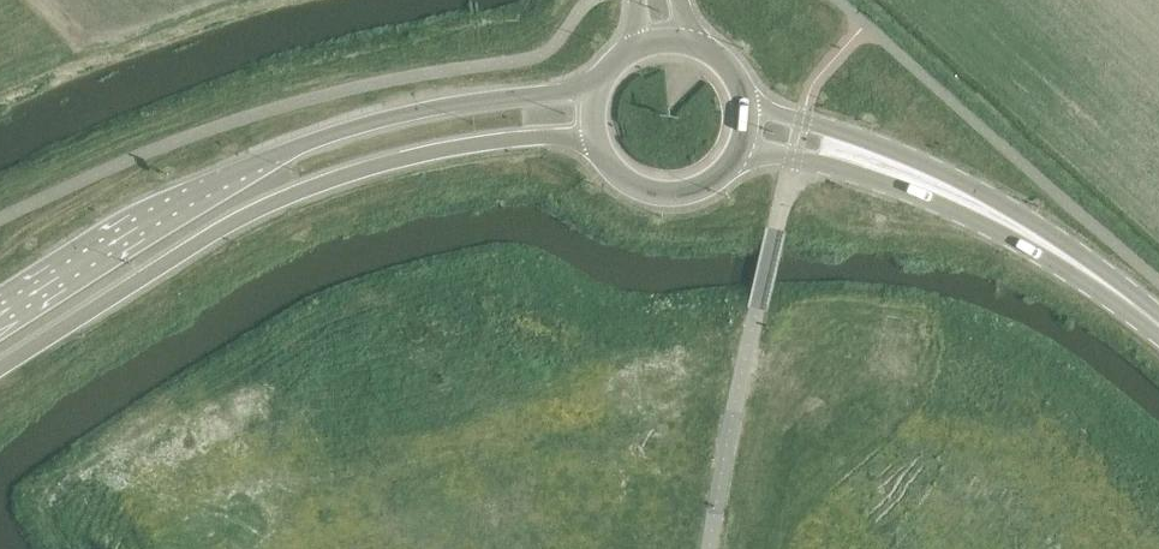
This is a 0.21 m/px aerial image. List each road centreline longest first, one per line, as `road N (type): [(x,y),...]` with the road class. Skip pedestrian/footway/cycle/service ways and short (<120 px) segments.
road 1 (secondary): [(604,82),(425,112),(288,153),(0,320)]
road 2 (secondary): [(0,370),(246,220),(322,189),(431,156),(537,140),(600,148)]
road 3 (secondary): [(1158,327),(987,213),(876,163)]
road 4 (secondary): [(600,148),(634,187),(684,196),(730,173),(745,152)]
road 5 (secondary): [(876,163),(825,128),(751,105)]
road 6 (secondary): [(745,152),(876,163)]

